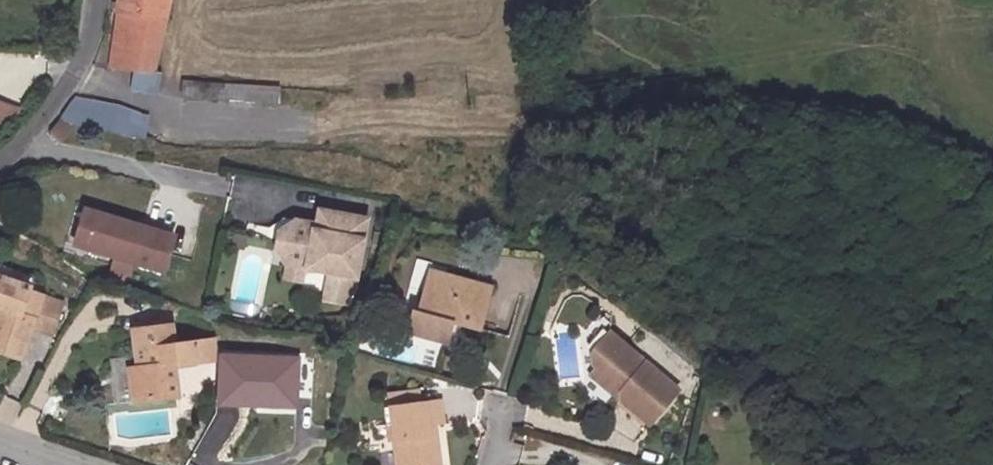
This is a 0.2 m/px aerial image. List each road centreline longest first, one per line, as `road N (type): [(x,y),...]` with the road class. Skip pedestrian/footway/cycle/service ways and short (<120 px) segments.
road 1 (residential): [(98,0),(77,73),(0,162)]

